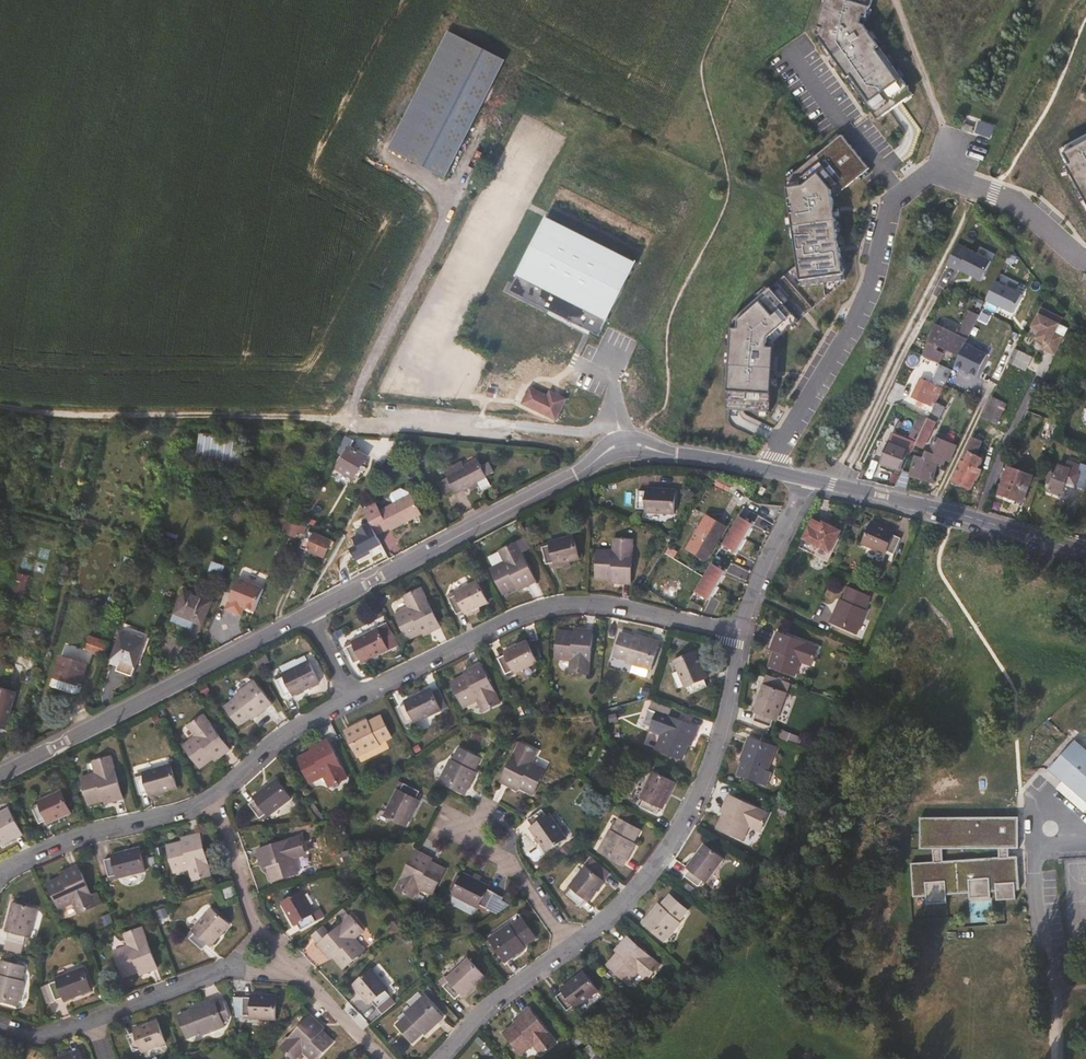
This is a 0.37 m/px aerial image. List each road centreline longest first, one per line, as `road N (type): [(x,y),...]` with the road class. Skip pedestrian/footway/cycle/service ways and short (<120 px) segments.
road 1 (residential): [(741,632),(707,775),(650,872),(604,919),(486,1006),(436,1058)]
road 2 (residential): [(1085,256),(1020,206),(930,172),(891,204),(852,323),(769,472)]
road 3 (track): [(517,426),(63,417),(0,408)]
road 4 (residential): [(741,632),(599,606),(557,607),(355,699)]
road 5 (residential): [(355,699),(292,732),(198,807),(81,835),(0,873)]
road 6 (residential): [(0,775),(312,612)]
road 7 (track): [(389,162),(441,187),(448,214),(343,421)]
road 8 (residential): [(312,612),(579,473)]
road 9 (residential): [(810,480),(1085,555)]
road 10 (residential): [(810,480),(769,555),(741,632)]
road 11 (track): [(892,0),(952,146)]
road 12 (residential): [(705,460),(623,436),(579,473)]
road 13 (residential): [(579,473),(625,452),(705,460)]

